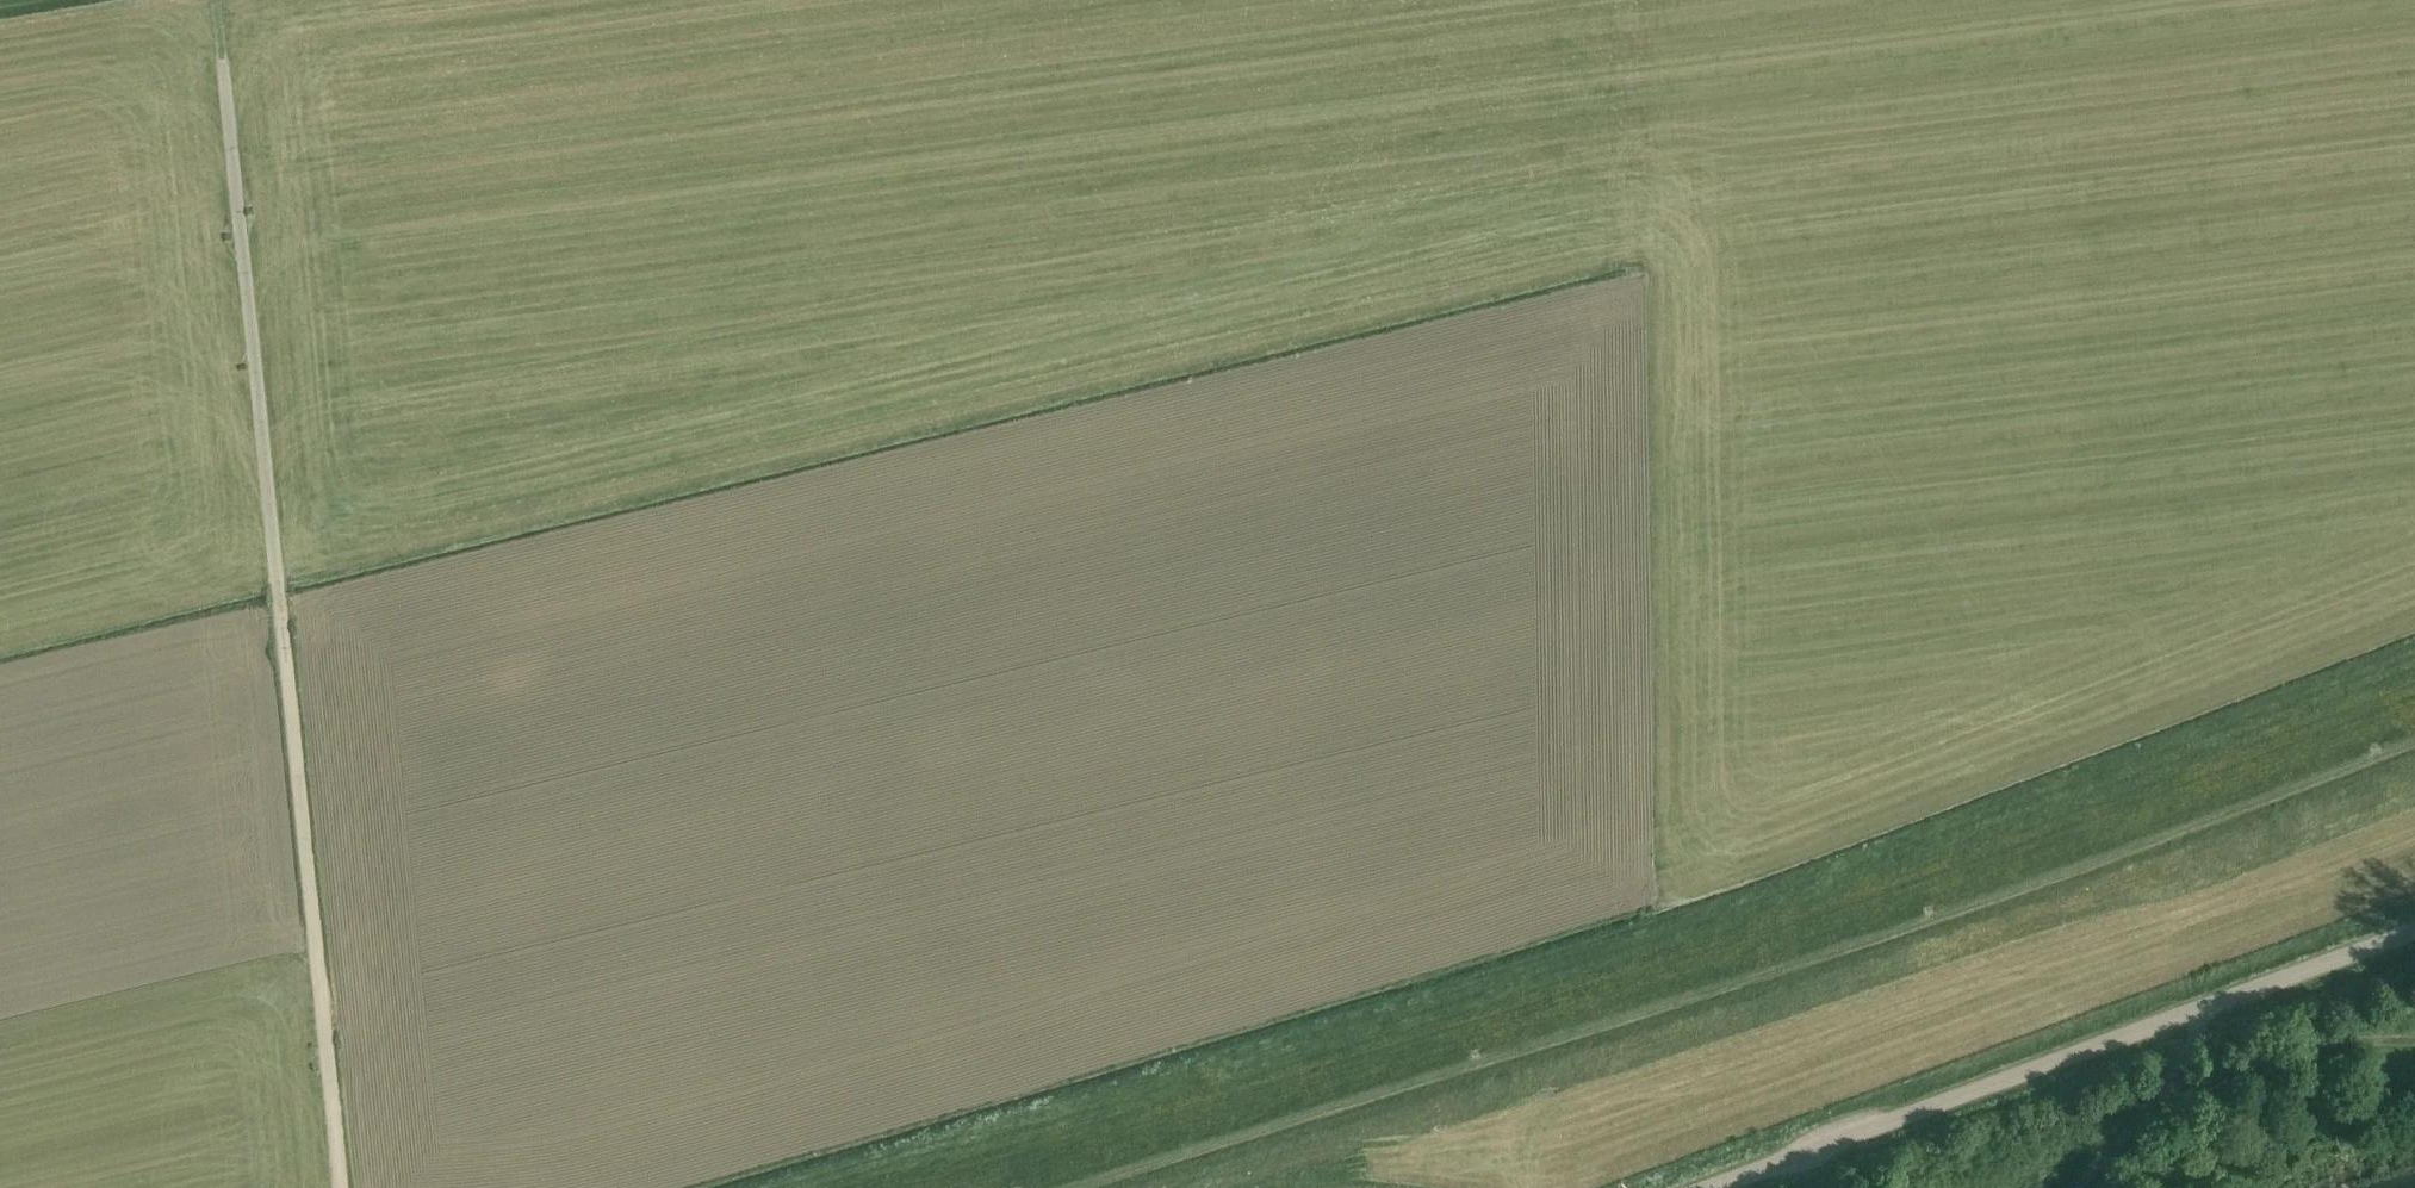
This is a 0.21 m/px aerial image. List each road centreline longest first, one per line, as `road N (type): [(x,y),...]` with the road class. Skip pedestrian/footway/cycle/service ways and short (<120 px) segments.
road 1 (track): [(343,1187),(225,66)]
road 2 (unclassified): [(1722,1187),(2414,932)]
road 3 (track): [(2172,1079),(2414,1026)]

